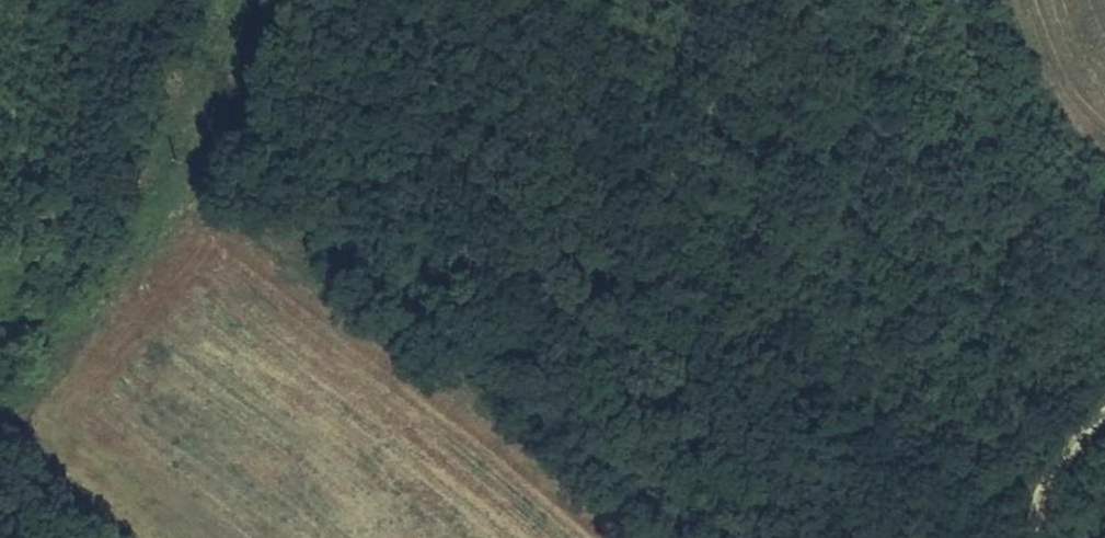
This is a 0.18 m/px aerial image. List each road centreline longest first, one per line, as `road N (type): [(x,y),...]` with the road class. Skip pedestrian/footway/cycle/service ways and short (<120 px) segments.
road 1 (track): [(1032,537),(1077,445),(1104,417)]

